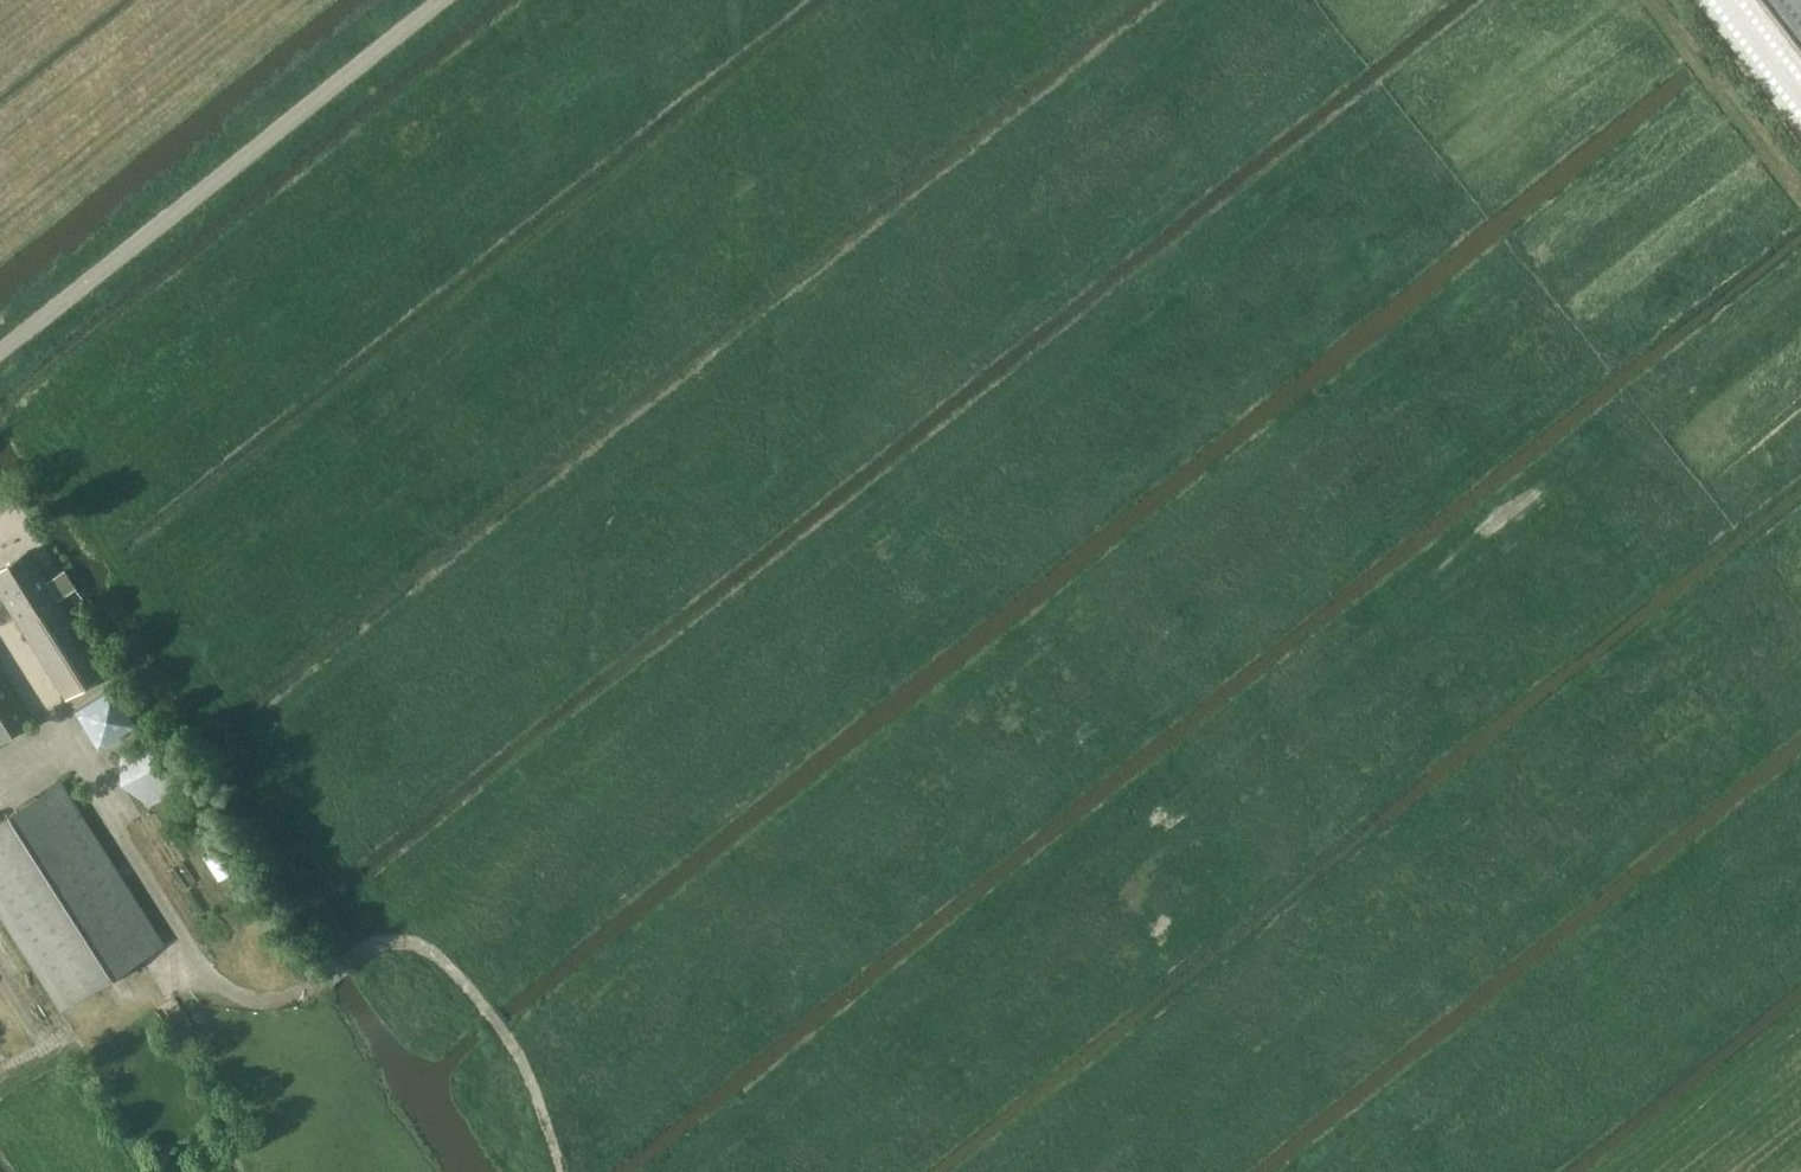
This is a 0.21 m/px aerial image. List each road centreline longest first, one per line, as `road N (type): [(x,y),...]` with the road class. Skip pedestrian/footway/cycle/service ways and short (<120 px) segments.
road 1 (track): [(0,619),(87,778),(218,985),(276,999),(373,950),(397,945),(437,957),(512,1043),(562,1171)]
road 2 (unclassified): [(0,353),(444,0)]

